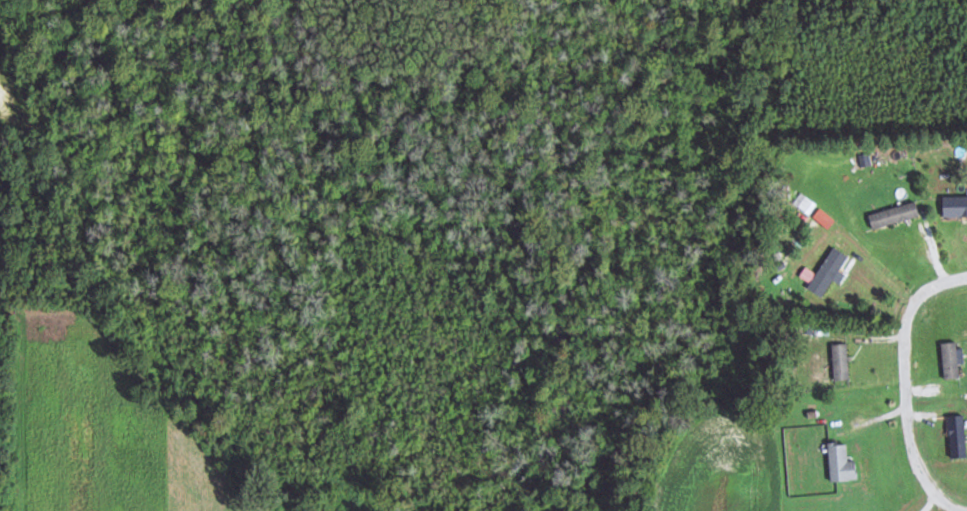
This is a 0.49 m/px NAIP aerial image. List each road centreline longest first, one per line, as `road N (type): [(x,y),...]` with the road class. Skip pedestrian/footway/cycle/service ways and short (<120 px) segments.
road 1 (residential): [(966,264),(922,280),(899,322),(912,465),(937,494),(966,503)]

